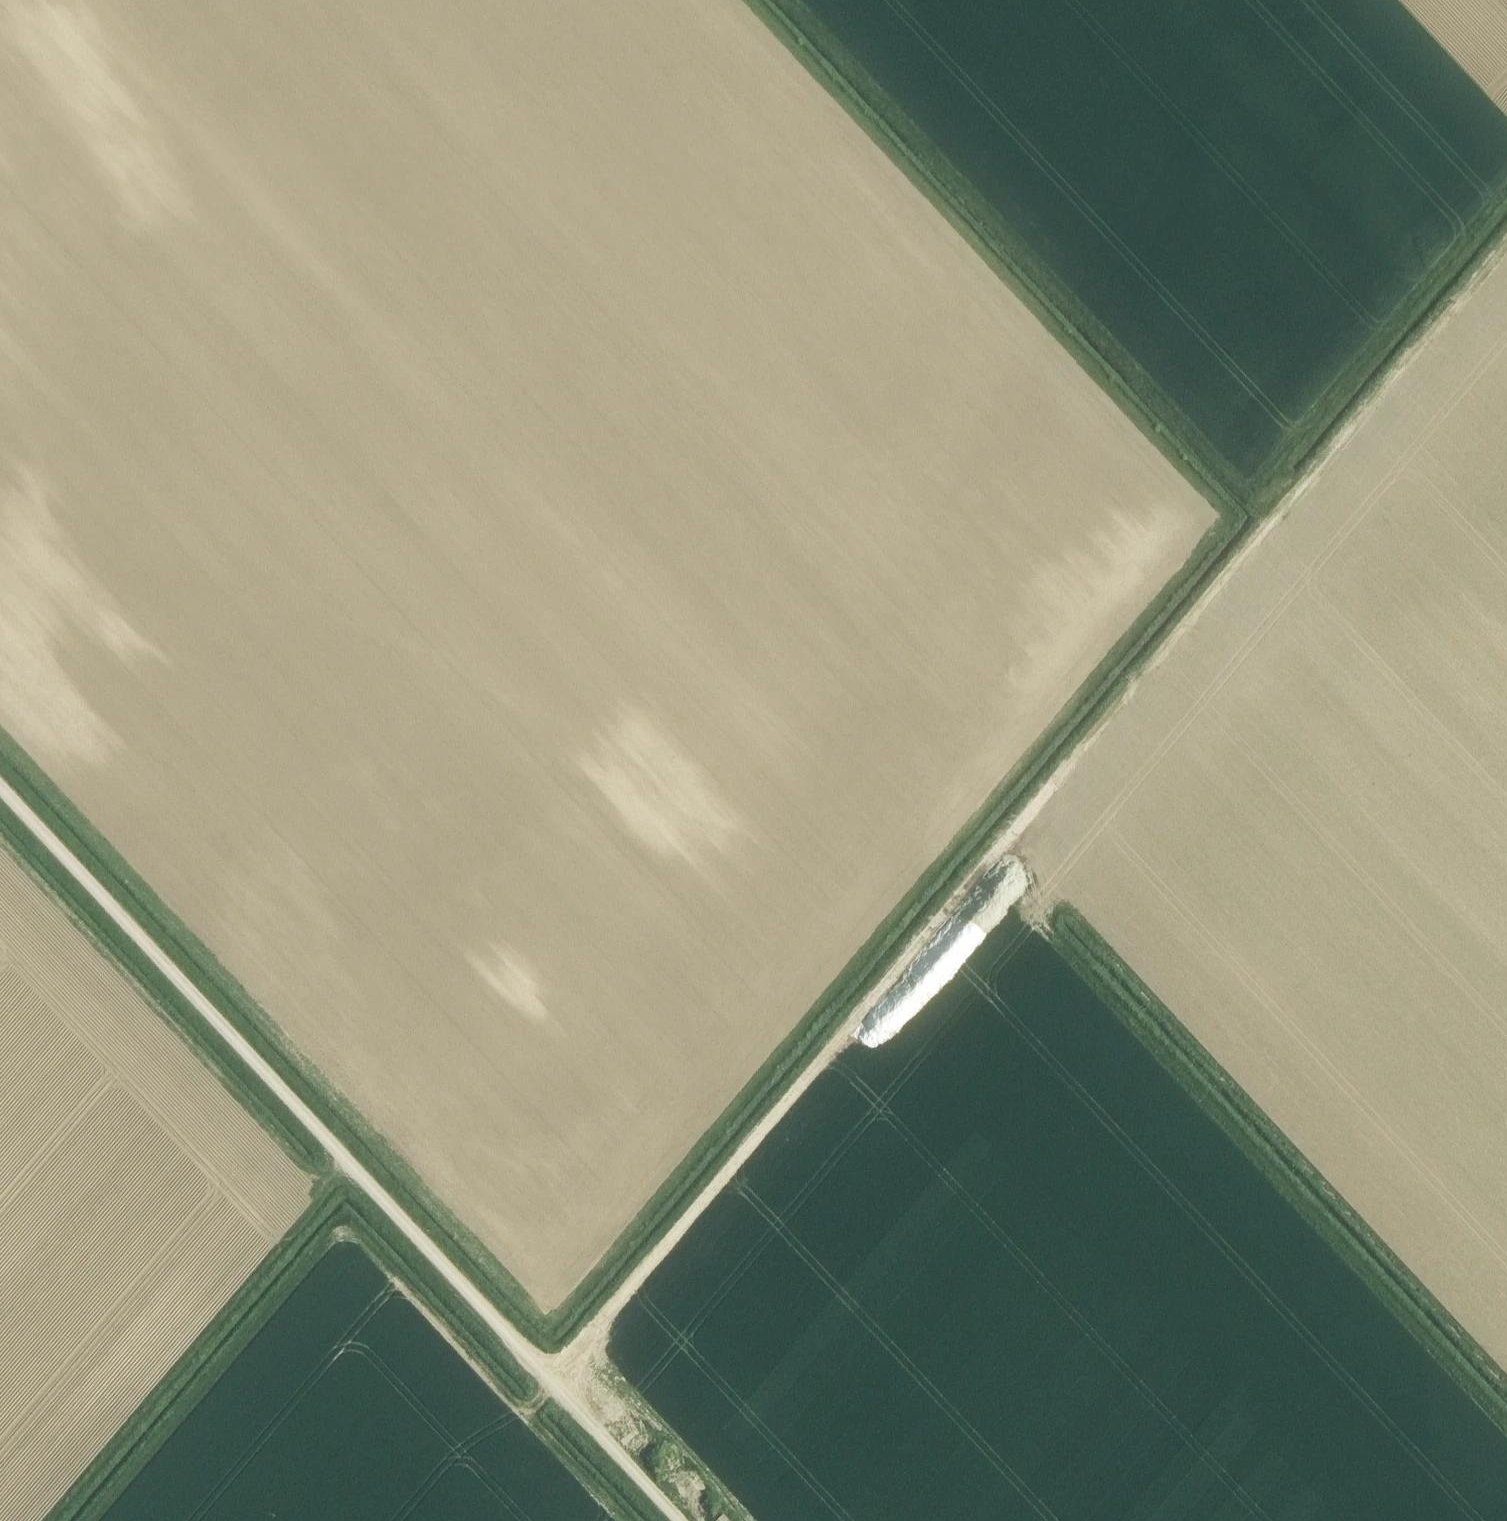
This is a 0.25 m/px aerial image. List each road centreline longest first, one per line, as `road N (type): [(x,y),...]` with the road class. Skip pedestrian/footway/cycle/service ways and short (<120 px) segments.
road 1 (track): [(553,1383),(1506,247)]
road 2 (unclassified): [(680,1520),(0,788)]

